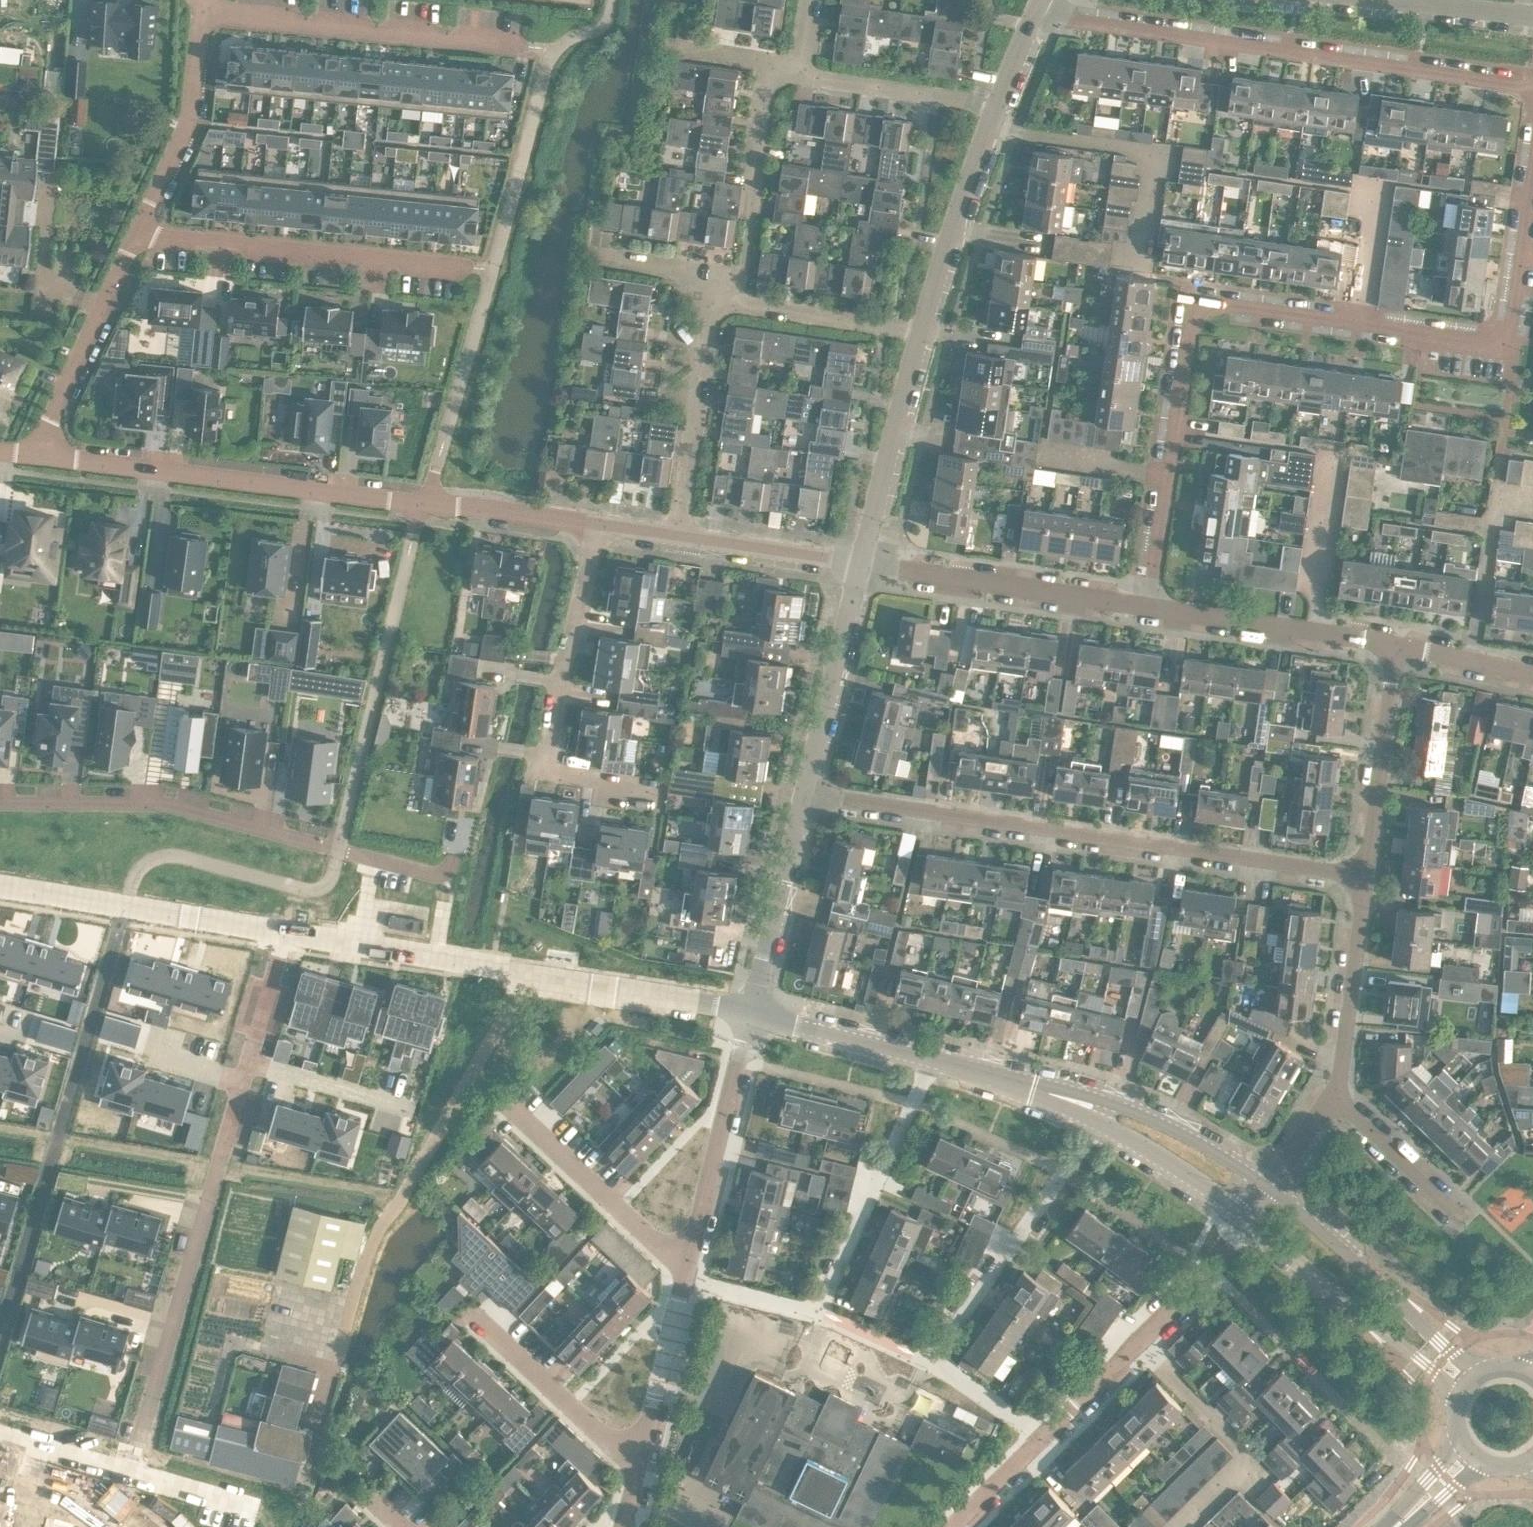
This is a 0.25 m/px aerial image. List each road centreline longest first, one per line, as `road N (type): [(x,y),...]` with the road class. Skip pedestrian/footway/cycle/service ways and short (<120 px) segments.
road 1 (residential): [(1149,606),(1186,336),(1207,312),(1235,308),(1451,339),(1504,333),(1514,317),(1532,179)]
road 2 (residential): [(1368,876),(802,793)]
road 3 (residential): [(593,525),(39,454)]
road 4 (residential): [(1532,86),(1031,19)]
road 5 (residential): [(1103,1127),(1064,1171),(932,1361),(1047,1437)]
road 6 (residential): [(925,1058),(914,1101),(817,1312),(686,1275)]
road 7 (residential): [(402,868),(157,803),(0,804)]
road 8 (residential): [(239,1080),(130,1469)]
road 9 (residential): [(661,795),(549,777),(593,525)]
road 10 (residential): [(554,50),(205,15)]
road 11 (residential): [(141,235),(470,266)]
road 12 (tertiary): [(1487,1371),(1452,1352),(1316,1221),(1264,1183)]
road 13 (residential): [(1149,606),(859,566)]
road 14 (residential): [(1047,1437),(1240,1218)]
road 15 (tertiary): [(1240,1218),(1422,1364),(1458,1405)]
road 16 (residential): [(280,933),(0,888)]
road 17 (residential): [(753,1011),(686,1275)]
road 18 (residential): [(1401,645),(1149,606)]
road 19 (tertiary): [(859,566),(922,330)]
road 20 (residential): [(742,307),(764,66)]
road 21 (residential): [(39,454),(141,235)]
road 22 (tertiary): [(922,330),(999,105)]
road 23 (residential): [(680,538),(716,303)]
road 24 (tertiary): [(802,793),(859,566)]
road 25 (residential): [(1368,876),(1401,645)]
road 26 (residential): [(686,1275),(518,1115)]
road 27 (residential): [(141,235),(195,113),(205,15)]
road 28 (residential): [(528,973),(753,1011)]
road 29 (residential): [(641,1463),(471,1311)]
road 30 (residential): [(1338,1098),(1368,876)]
road 31 (tertiary): [(753,1011),(802,793)]
road 32 (residential): [(999,105),(803,71)]
road 33 (residential): [(686,1275),(641,1463)]
road 34 (residential): [(922,330),(742,307)]
road 35 (residential): [(859,566),(680,538)]
road 36 (tertiary): [(925,1058),(753,1011)]
road 37 (residential): [(412,1109),(244,1062)]
road 38 (tertiary): [(1264,1183),(1116,1106)]
road 39 (tertiary): [(1103,1127),(1240,1218)]
road 40 (residential): [(716,303),(700,270),(586,252)]
road 41 (tertiary): [(1532,16),(1385,1)]
road 42 (residential): [(1443,1201),(1338,1098)]
road 43 (residential): [(1532,673),(1401,645)]
road 44 (residential): [(280,933),(244,1062)]
road 45 (residential): [(528,973),(402,953)]
road 46 (residential): [(956,1526),(1047,1437)]
road 47 (residential): [(402,953),(280,933)]
road 48 (residential): [(764,66),(750,54),(647,35)]

